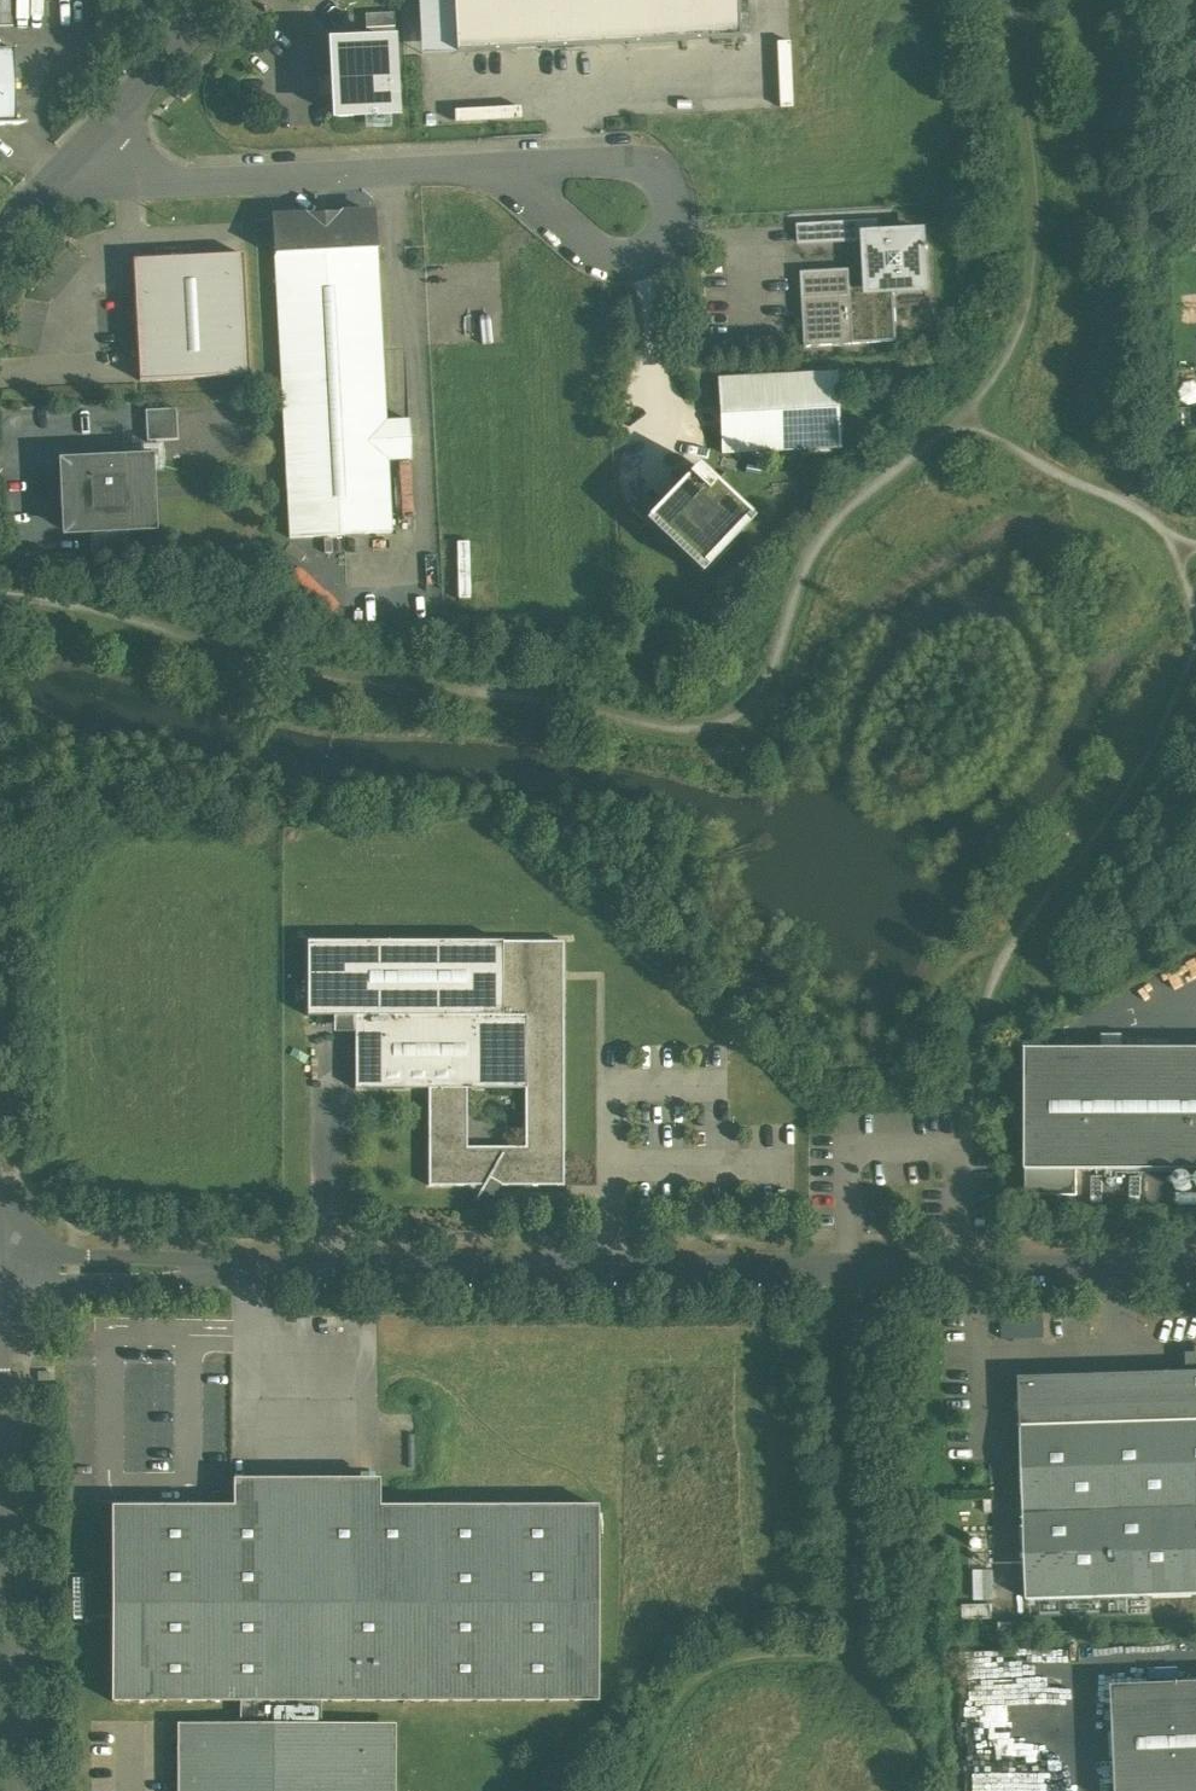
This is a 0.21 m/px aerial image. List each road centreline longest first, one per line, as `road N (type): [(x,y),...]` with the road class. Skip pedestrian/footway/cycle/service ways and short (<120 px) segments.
road 1 (unclassified): [(0,1271),(612,1270),(1195,1282)]
road 2 (unclassified): [(83,147),(150,185),(526,173)]
road 3 (unclassified): [(0,1519),(17,1790)]
road 4 (unclassified): [(526,173),(616,169),(654,192),(662,221),(651,249),(625,265),(595,264)]
road 5 (unclassified): [(224,0),(83,147)]
road 6 (unclassified): [(83,147),(0,237)]

